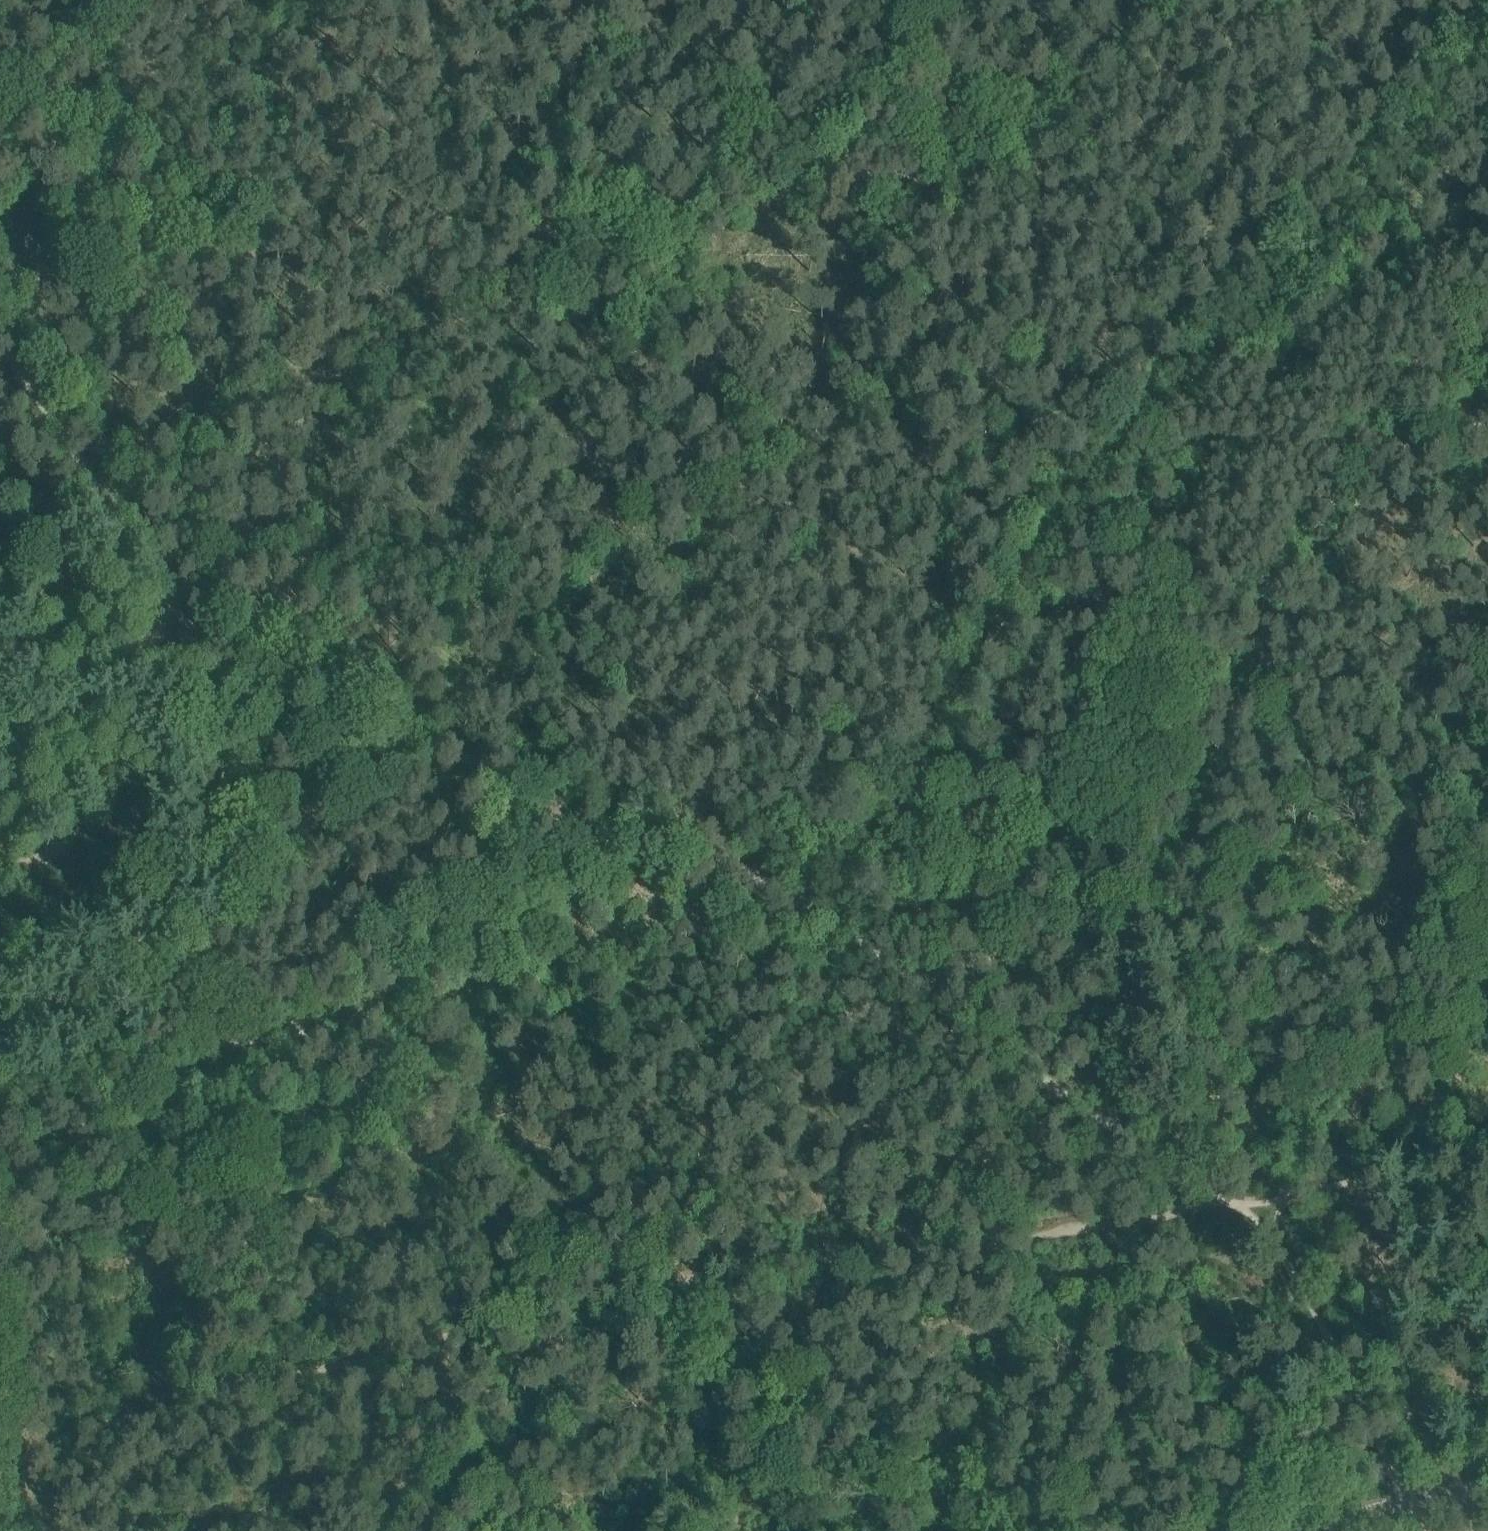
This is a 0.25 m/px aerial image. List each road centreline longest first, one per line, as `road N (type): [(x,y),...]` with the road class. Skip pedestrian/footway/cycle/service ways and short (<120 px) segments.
road 1 (track): [(1487,1148),(1254,1205)]

